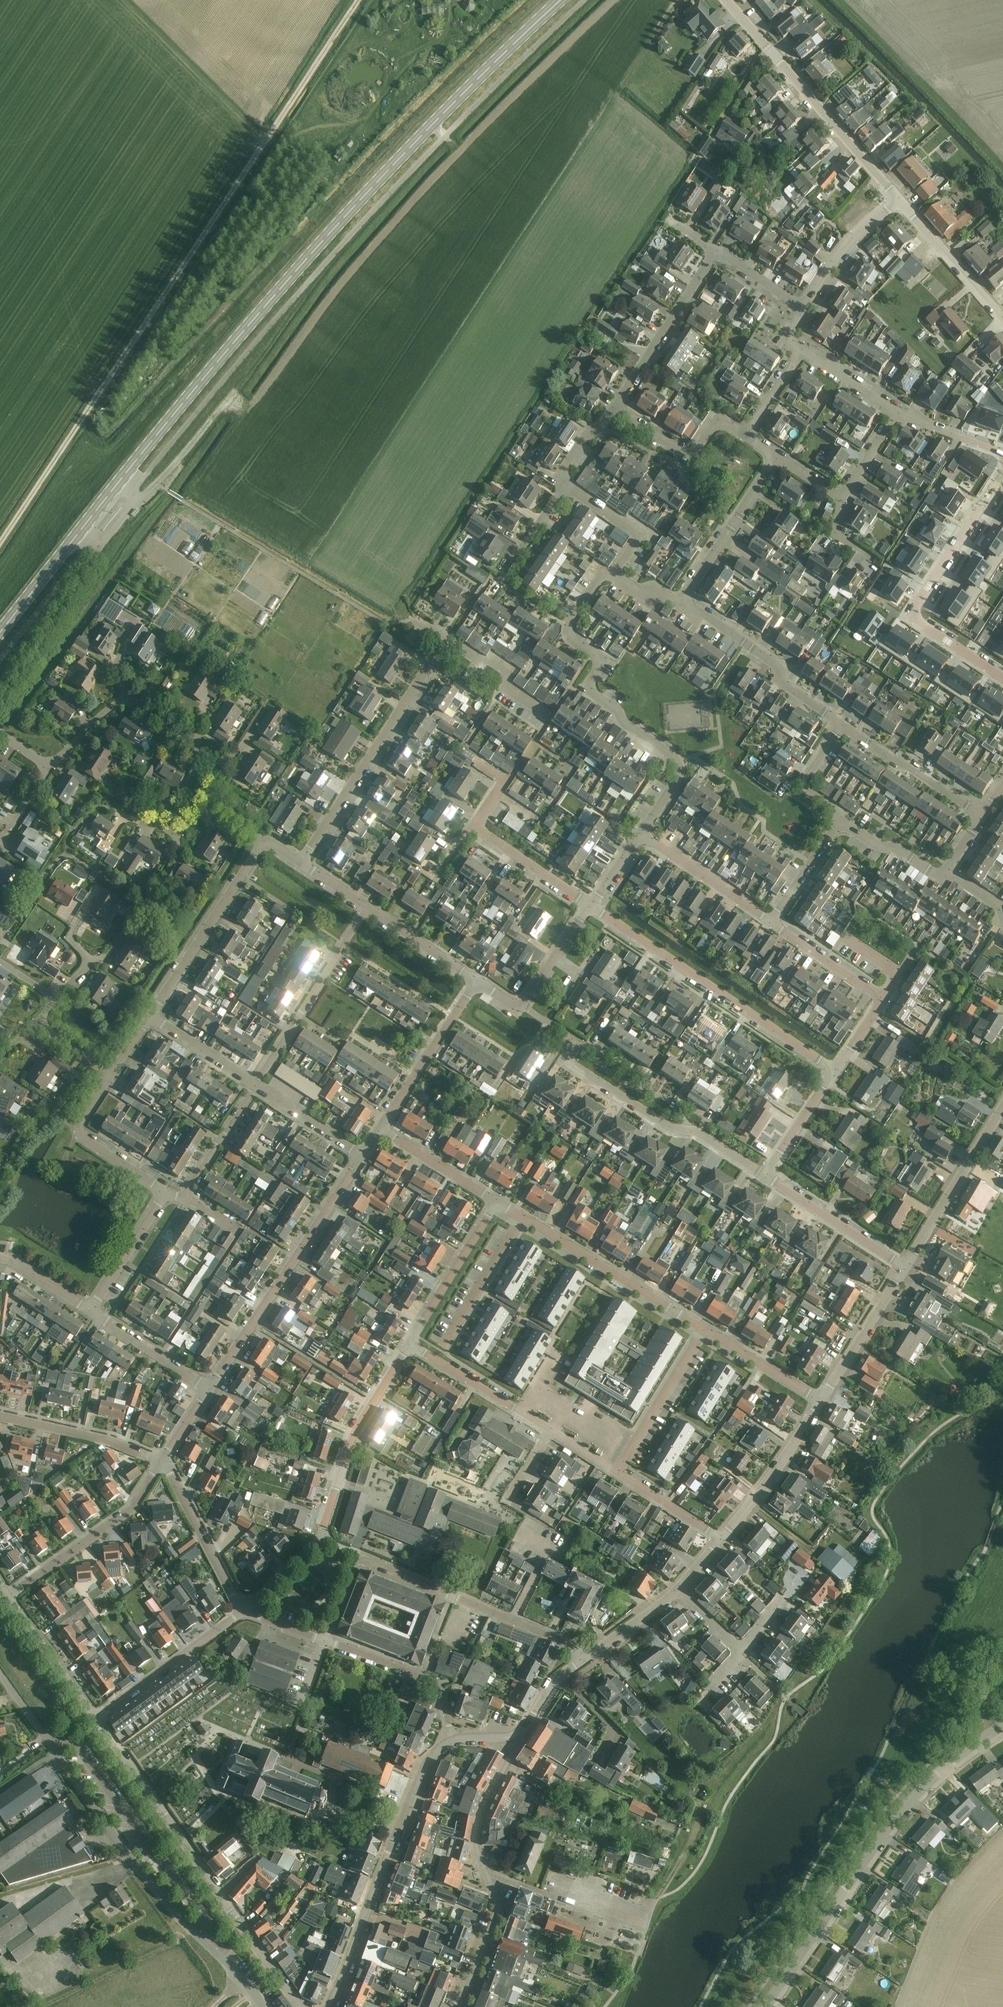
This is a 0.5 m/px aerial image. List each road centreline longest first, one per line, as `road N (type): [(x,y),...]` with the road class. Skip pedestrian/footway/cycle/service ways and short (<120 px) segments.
road 1 (secondary): [(0,633),(245,329),(456,100),(561,0)]
road 2 (track): [(0,544),(358,0)]
road 3 (tertiary): [(244,1981),(145,1876),(0,1675)]
road 4 (residential): [(767,2006),(891,1825),(945,1767),(1002,1727)]
road 5 (residential): [(639,837),(677,781),(679,761),(595,695),(591,681),(605,660),(569,630),(604,575),(612,577)]
road 6 (residential): [(299,2006),(99,1719)]
road 7 (residential): [(582,1661),(570,1645),(360,1559),(330,1644)]
road 8 (residential): [(241,1610),(319,1540),(354,1433),(409,1344)]
road 9 (residential): [(453,1741),(427,1766),(328,2006)]
road 10 (residential): [(835,1071),(590,906)]
road 11 (tertiary): [(460,2006),(496,1918),(475,1837),(512,1737)]
road 12 (residential): [(209,1389),(362,1155)]
road 13 (residential): [(1002,476),(914,612),(921,626),(1002,677)]
road 14 (residential): [(301,863),(447,639)]
road 15 (tertiary): [(898,200),(726,0)]
road 16 (residential): [(705,1331),(497,1202)]
road 17 (residential): [(255,1086),(367,907)]
road 18 (residential): [(149,1016),(265,841)]
road 19 (residential): [(10,1596),(130,1511),(163,1461)]
road 20 (residential): [(841,727),(782,683),(775,665),(681,602)]
road 21 (residential): [(0,706),(99,542)]
road 22 (tertiary): [(906,1267),(1002,1107)]
road 23 (residential): [(614,410),(715,254)]
road 24 (residential): [(99,1719),(241,1610)]
road 25 (residential): [(379,1129),(477,982)]
road 26 (residential): [(165,1193),(81,1138),(80,1123),(111,1075)]
road 27 (residential): [(681,602),(777,459)]
road 28 (residential): [(330,1644),(432,1681),(453,1741)]
road 29 (tertiary): [(721,1541),(820,1401)]
road 30 (residential): [(163,1461),(0,1416)]
road 31 (residential): [(241,1610),(163,1461)]
road 32 (residential): [(705,1331),(616,1473)]
road 33 (residential): [(409,1344),(497,1202)]
road 34 (residential): [(550,1432),(409,1344)]
road 35 (residential): [(981,816),(841,727)]
road 36 (residential): [(747,438),(715,427),(697,453),(683,456),(614,410)]
road 37 (tertiary): [(820,1401),(906,1267)]
road 38 (tertiary): [(1002,320),(898,200)]
road 39 (residential): [(769,925),(639,837)]
road 40 (residential): [(906,1267),(776,1184)]
road 41 (residential): [(686,1130),(670,1128),(571,1064),(577,1045)]
road 42 (residential): [(99,1719),(10,1596)]
road 43 (residential): [(106,1322),(185,1198)]
road 44 (residential): [(805,310),(839,258),(898,200)]
road 45 (residential): [(577,1045),(621,1083),(668,1099),(686,1130)]
road 46 (residential): [(590,906),(473,827)]
road 47 (residential): [(90,1312),(165,1193)]
road 48 (residential): [(497,1202),(379,1129)]
road 49 (residential): [(883,999),(769,925)]
road 50 (residential): [(612,577),(636,534),(567,482)]
road 51 (residential): [(820,1401),(705,1331)]
road 52 (residential): [(477,982),(367,907)]
road 53 (residential): [(185,1198),(255,1086)]
road 54 (residential): [(362,1155),(255,1086)]
road 55 (residential): [(255,1086),(149,1016)]
road 56 (residential): [(447,639),(505,675),(506,691),(542,714)]
road 57 (residential): [(769,925),(841,822)]
road 58 (residential): [(721,1541),(616,1473)]
road 59 (residential): [(209,1389),(106,1322)]
road 60 (residential): [(286,1758),(330,1644)]
road 61 (residential): [(500,583),(567,482)]
road 62 (residential): [(522,1006),(590,906)]
road 63 (residential): [(841,822),(805,787),(841,727)]
road 64 (residential): [(947,871),(934,872),(841,822)]

